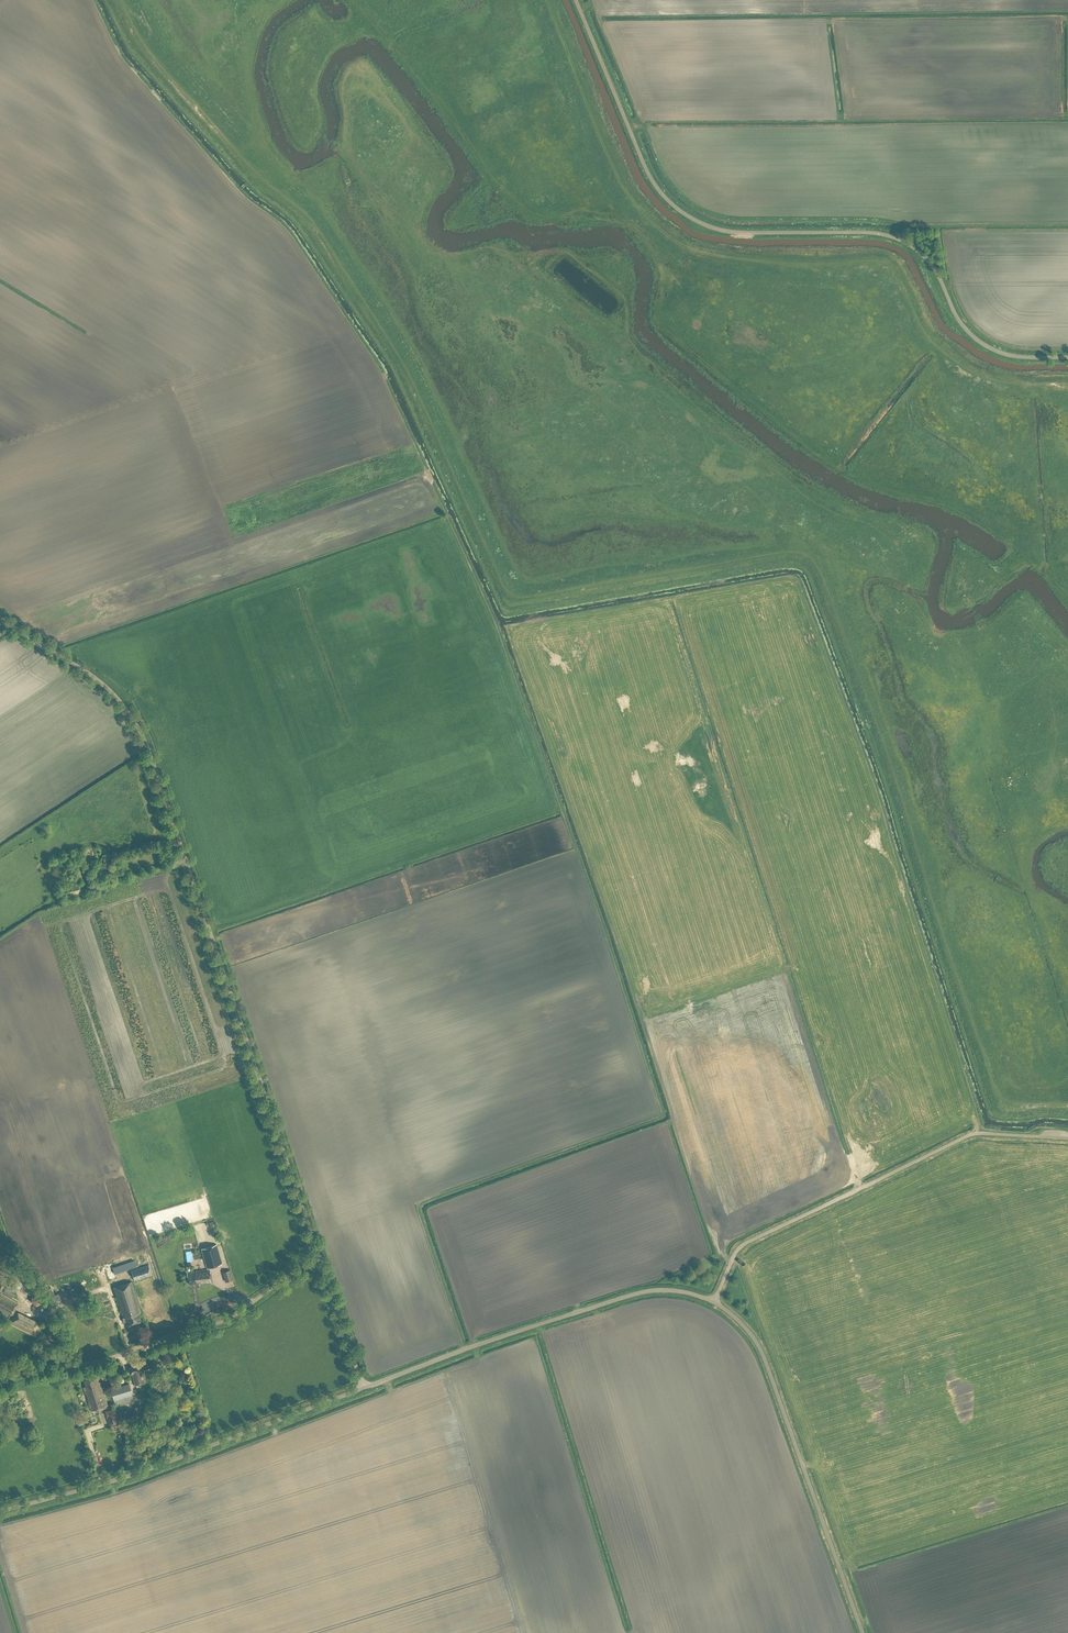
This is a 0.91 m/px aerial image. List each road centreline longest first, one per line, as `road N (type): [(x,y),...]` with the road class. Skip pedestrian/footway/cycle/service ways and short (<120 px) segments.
road 1 (unclassified): [(318,1253),(138,727),(98,680),(0,619)]
road 2 (unclassified): [(1067,357),(1023,357),(984,344),(958,318),(921,253),(887,235),(740,232),(679,210),(643,163),(576,0)]
road 3 (unclassified): [(715,1302),(742,1245),(962,1138),(1067,1138)]
road 4 (unclassified): [(0,1511),(141,1471),(363,1387)]
road 5 (unclassified): [(363,1387),(637,1293),(677,1291),(715,1302)]
road 6 (unclassified): [(862,1632),(761,1351),(715,1302)]
road 7 (unclassified): [(0,1380),(102,1361),(223,1321),(318,1253)]
road 8 (unclassified): [(363,1387),(318,1253)]

